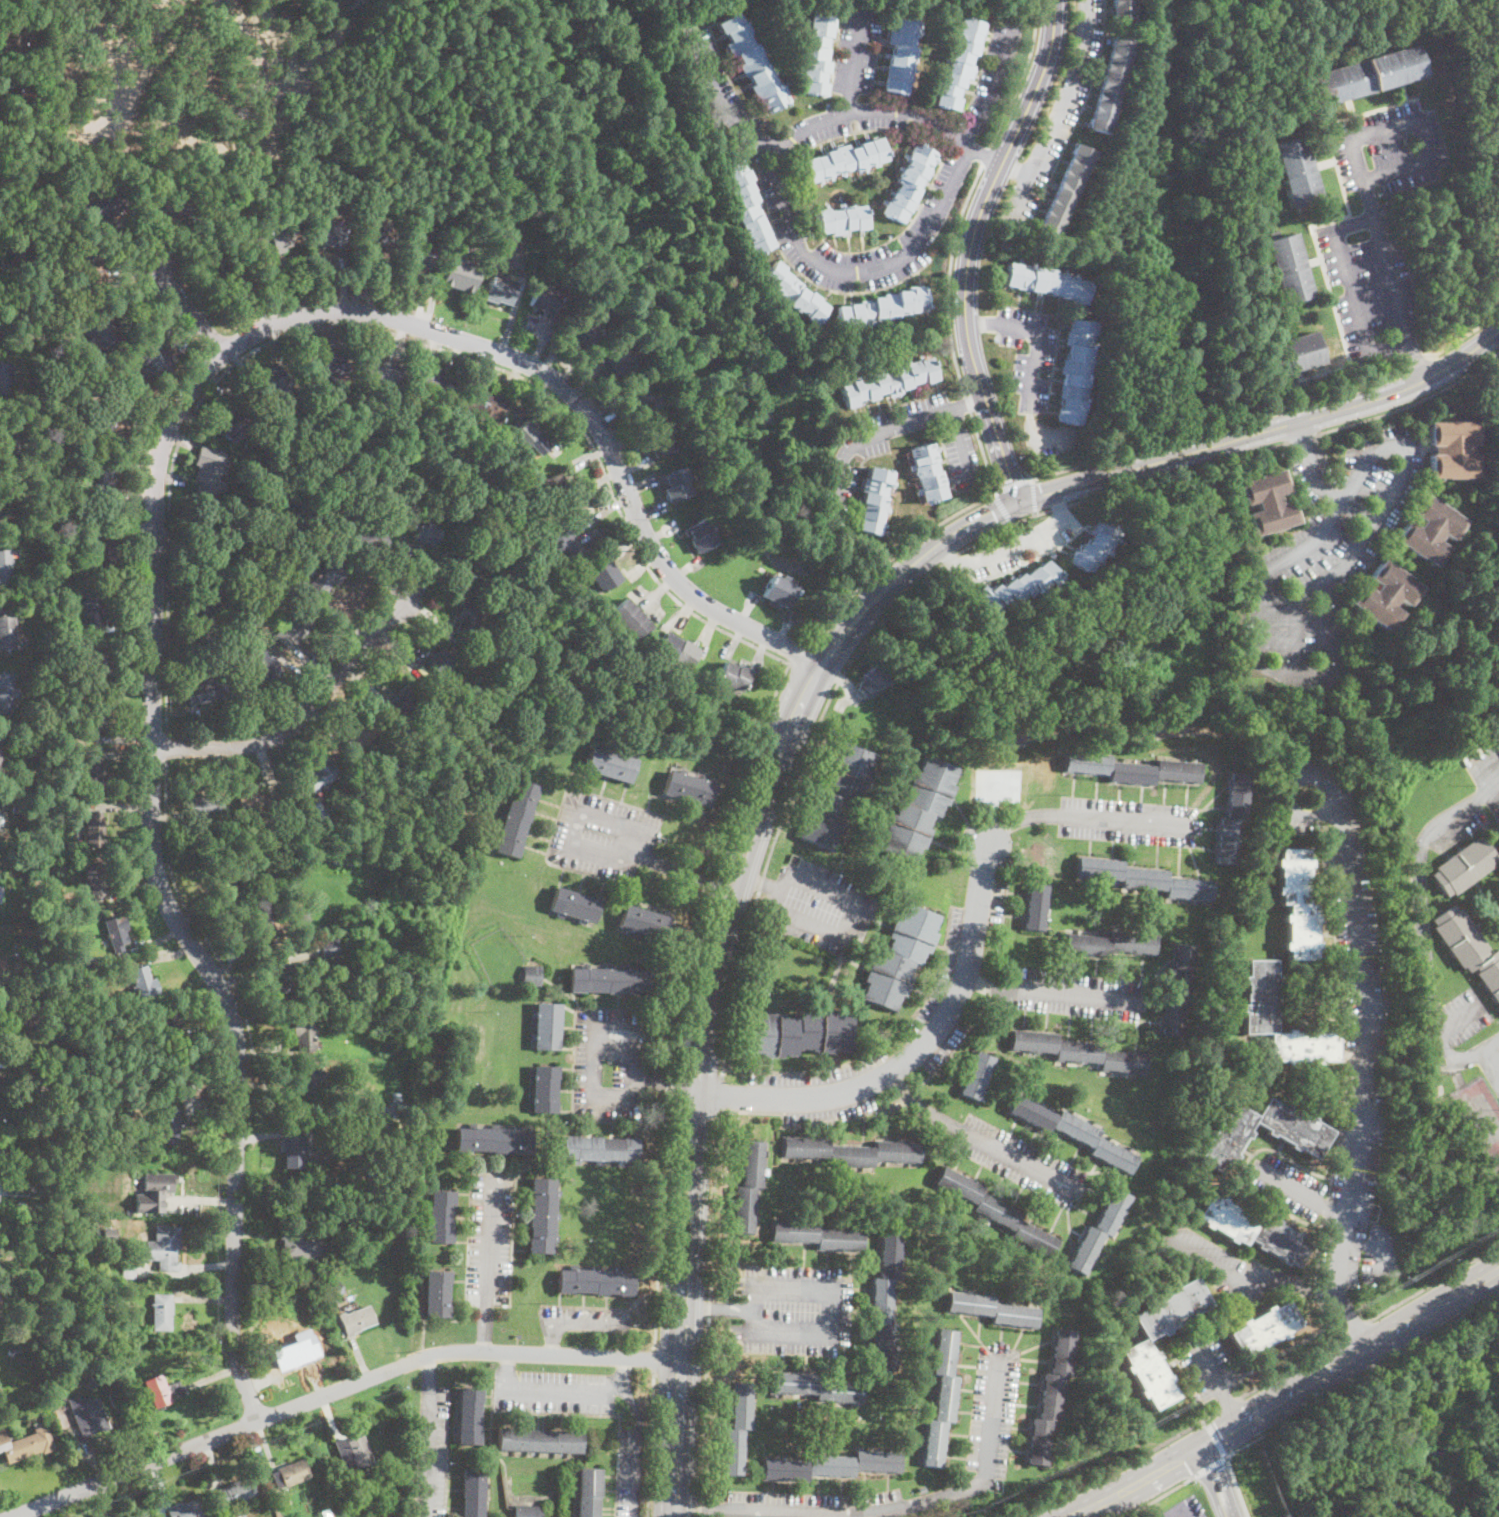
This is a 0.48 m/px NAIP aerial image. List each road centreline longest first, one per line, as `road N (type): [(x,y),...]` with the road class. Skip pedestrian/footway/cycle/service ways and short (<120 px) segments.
road 1 (residential): [(259,1420),(233,1326),(233,1023),(169,903),(153,845),(157,480),(166,438),(198,381),(246,336),(342,310),(399,320),(532,366),(588,410),(674,577),(702,602),(818,666)]
road 2 (secondary): [(818,666),(755,795),(711,928),(686,1089),(671,1358)]
road 3 (residential): [(690,1359),(462,1351),(428,1357),(8,1516)]
road 4 (secondary): [(690,1359),(715,1005),(749,867),(818,666)]
road 5 (residential): [(1297,422),(1311,479),(1345,502),(1363,462),(1379,448),(1401,453),(1402,470),(1356,550),(1322,582),(1284,600),(1262,600),(1262,574),(1311,547),(1345,502)]
road 6 (primary): [(1072,1516),(1498,1271)]
road 7 (residential): [(693,37),(729,115),(780,150),(779,183),(796,240),(829,269),(857,271),(906,254),(971,149)]
road 8 (residential): [(989,843),(965,978),(937,1034),(910,1061),(846,1093),(802,1100),(686,1089)]
road 9 (tertiary): [(1053,0),(1046,62),(967,258),(966,322),(985,396)]
road 10 (residential): [(153,748),(224,747),(283,730),(407,598)]
road 11 (secondary): [(1128,470),(1427,378)]
road 12 (secondary): [(1020,504),(923,557),(867,606),(818,666)]
road 13 (residential): [(1001,163),(921,115),(897,110),(829,119),(780,150)]
road 14 (secondary): [(671,1358),(667,1516)]
road 15 (secondary): [(684,1516),(690,1359)]

